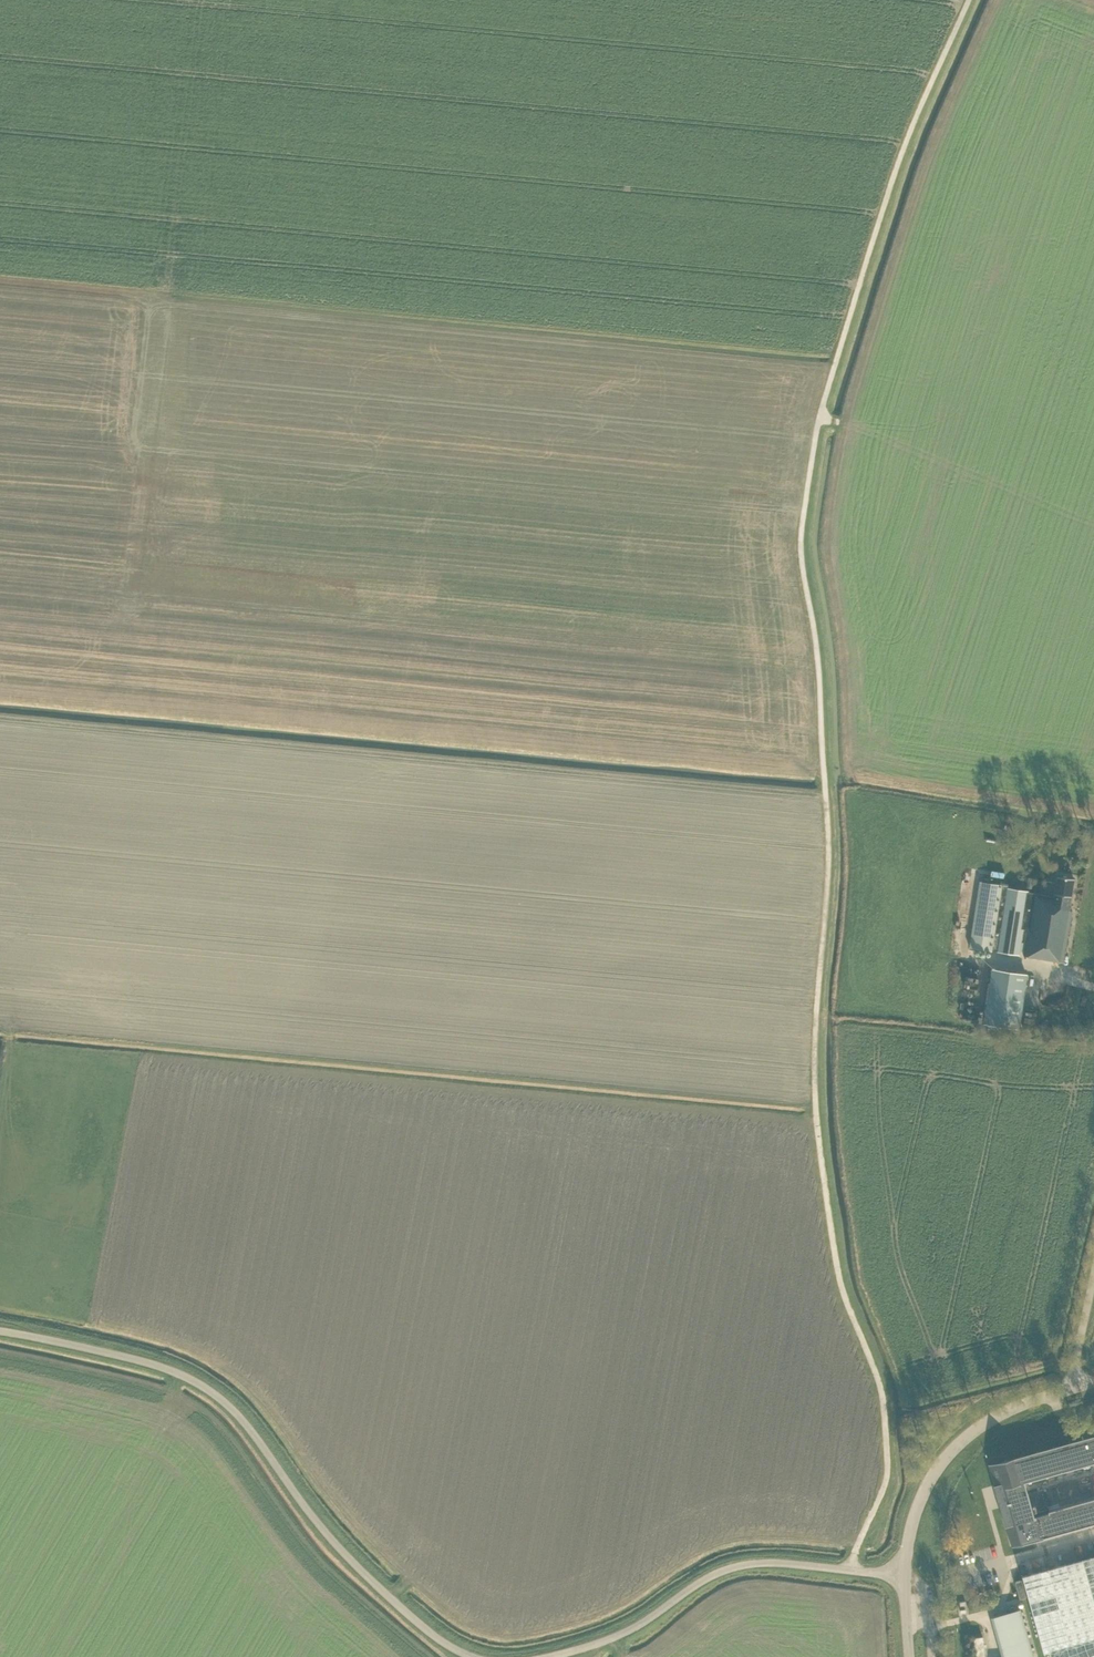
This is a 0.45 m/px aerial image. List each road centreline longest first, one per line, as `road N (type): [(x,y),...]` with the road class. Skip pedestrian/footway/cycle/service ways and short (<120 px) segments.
road 1 (track): [(849,1571),(887,1479),(887,1439),(882,1397),(835,1262),(818,1133),(828,905),(823,725),(802,560),(809,490),(853,313),(900,169),(972,0)]
road 2 (unclassified): [(476,1656),(409,1615),(351,1559),(247,1424),(204,1387),(151,1362),(0,1331)]
road 3 (unclassified): [(902,1578),(741,1564),(623,1633),(549,1656)]
road 4 (tertiary): [(902,1578),(918,1505),(949,1457),(1010,1409),(1074,1386)]

